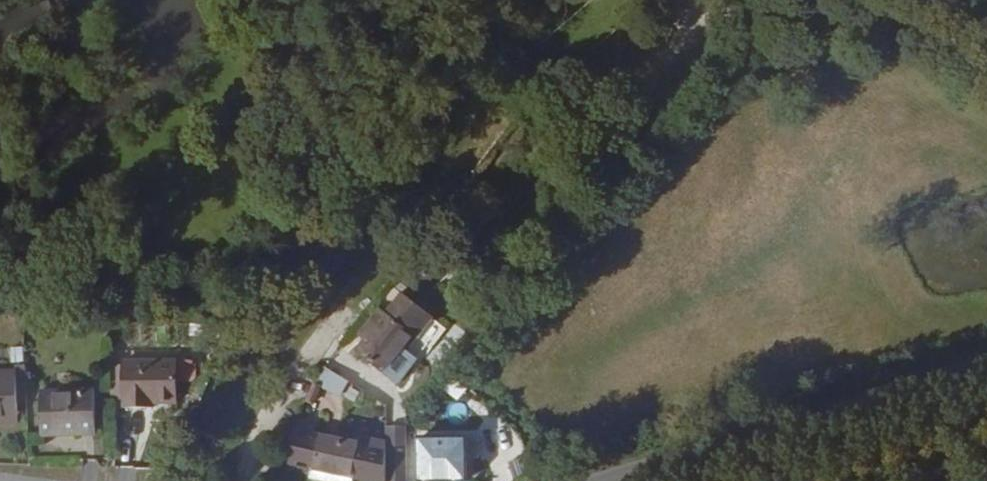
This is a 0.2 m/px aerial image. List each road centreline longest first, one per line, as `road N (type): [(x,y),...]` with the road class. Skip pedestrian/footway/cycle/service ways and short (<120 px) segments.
road 1 (tertiary): [(986,364),(620,480)]
road 2 (track): [(868,0),(986,81)]

